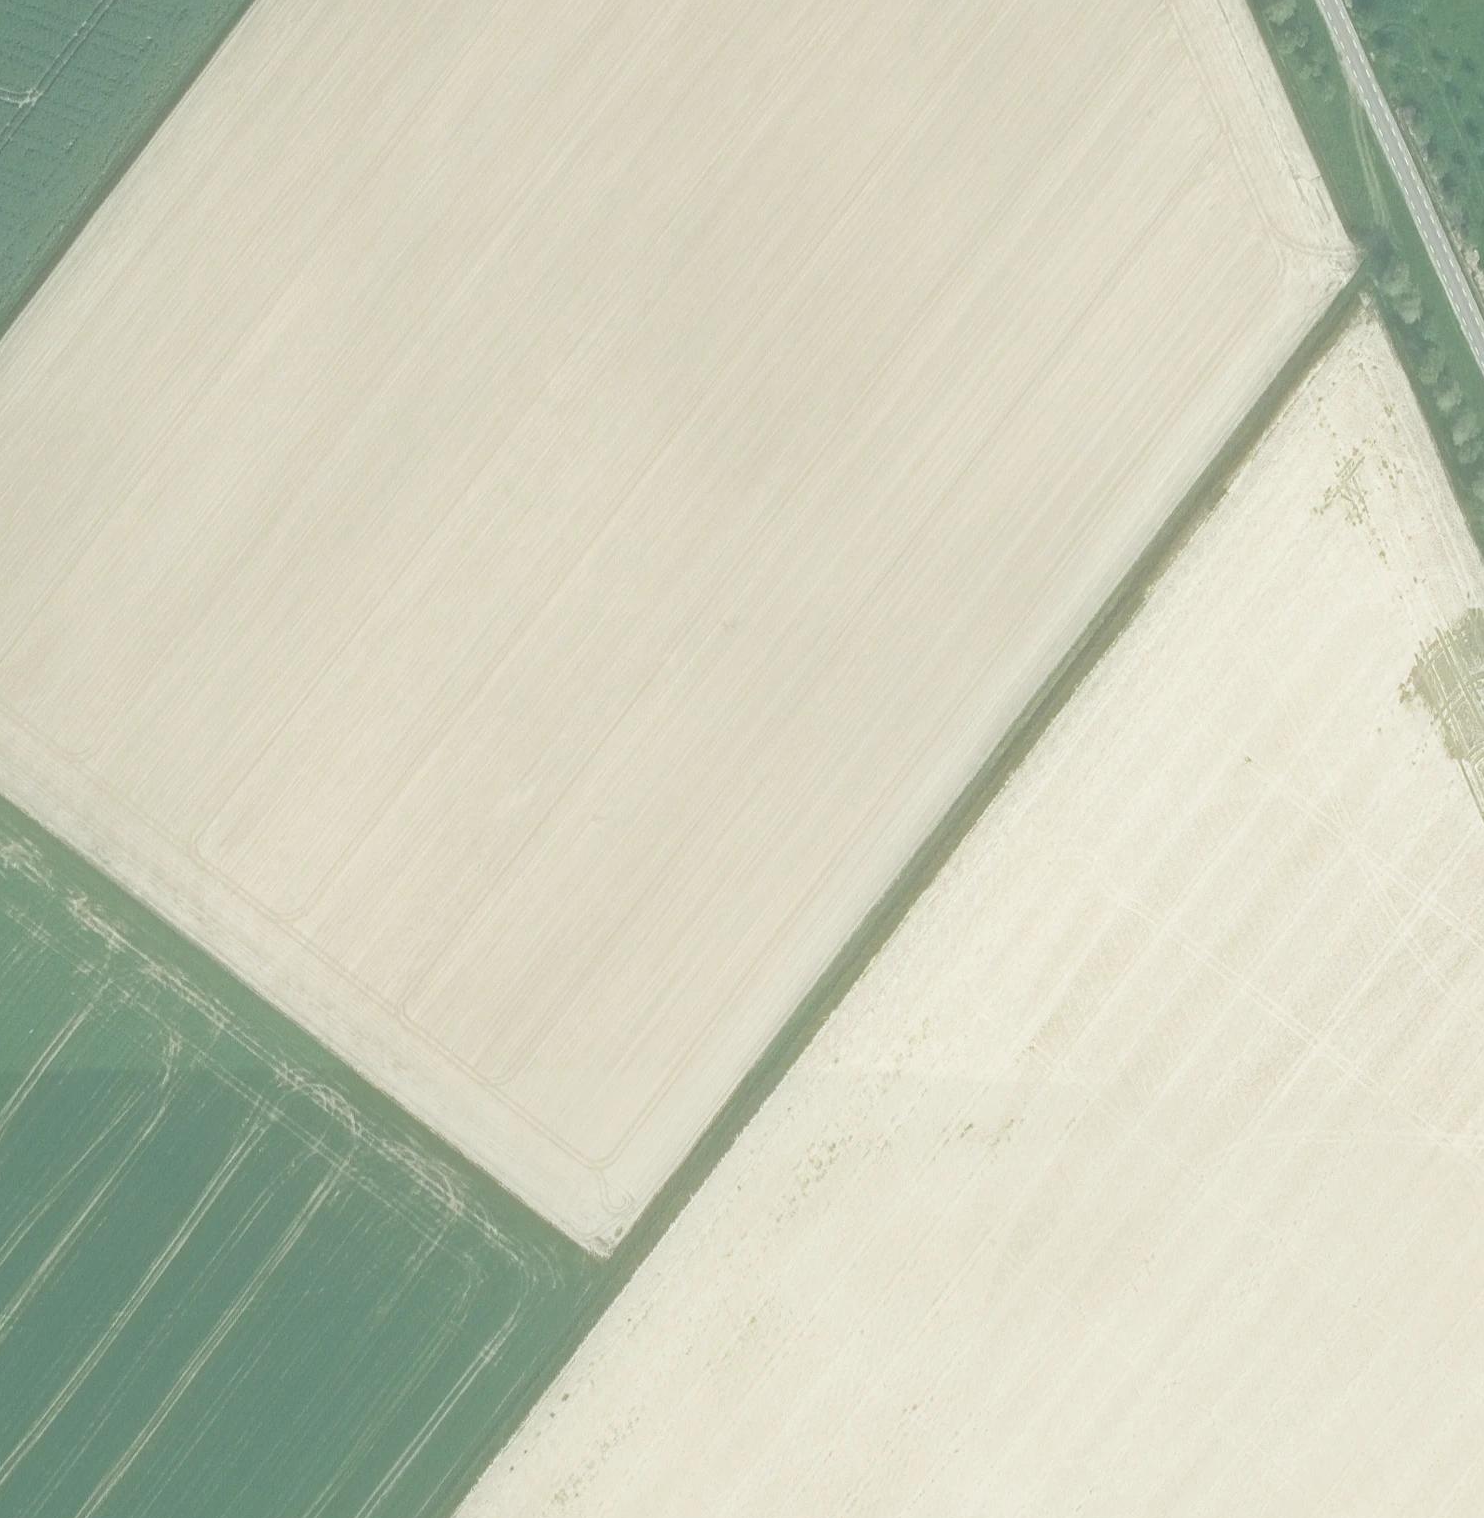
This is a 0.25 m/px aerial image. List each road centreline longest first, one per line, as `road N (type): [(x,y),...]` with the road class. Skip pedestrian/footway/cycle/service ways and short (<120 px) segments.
road 1 (unclassified): [(1483,353),(1329,0)]

